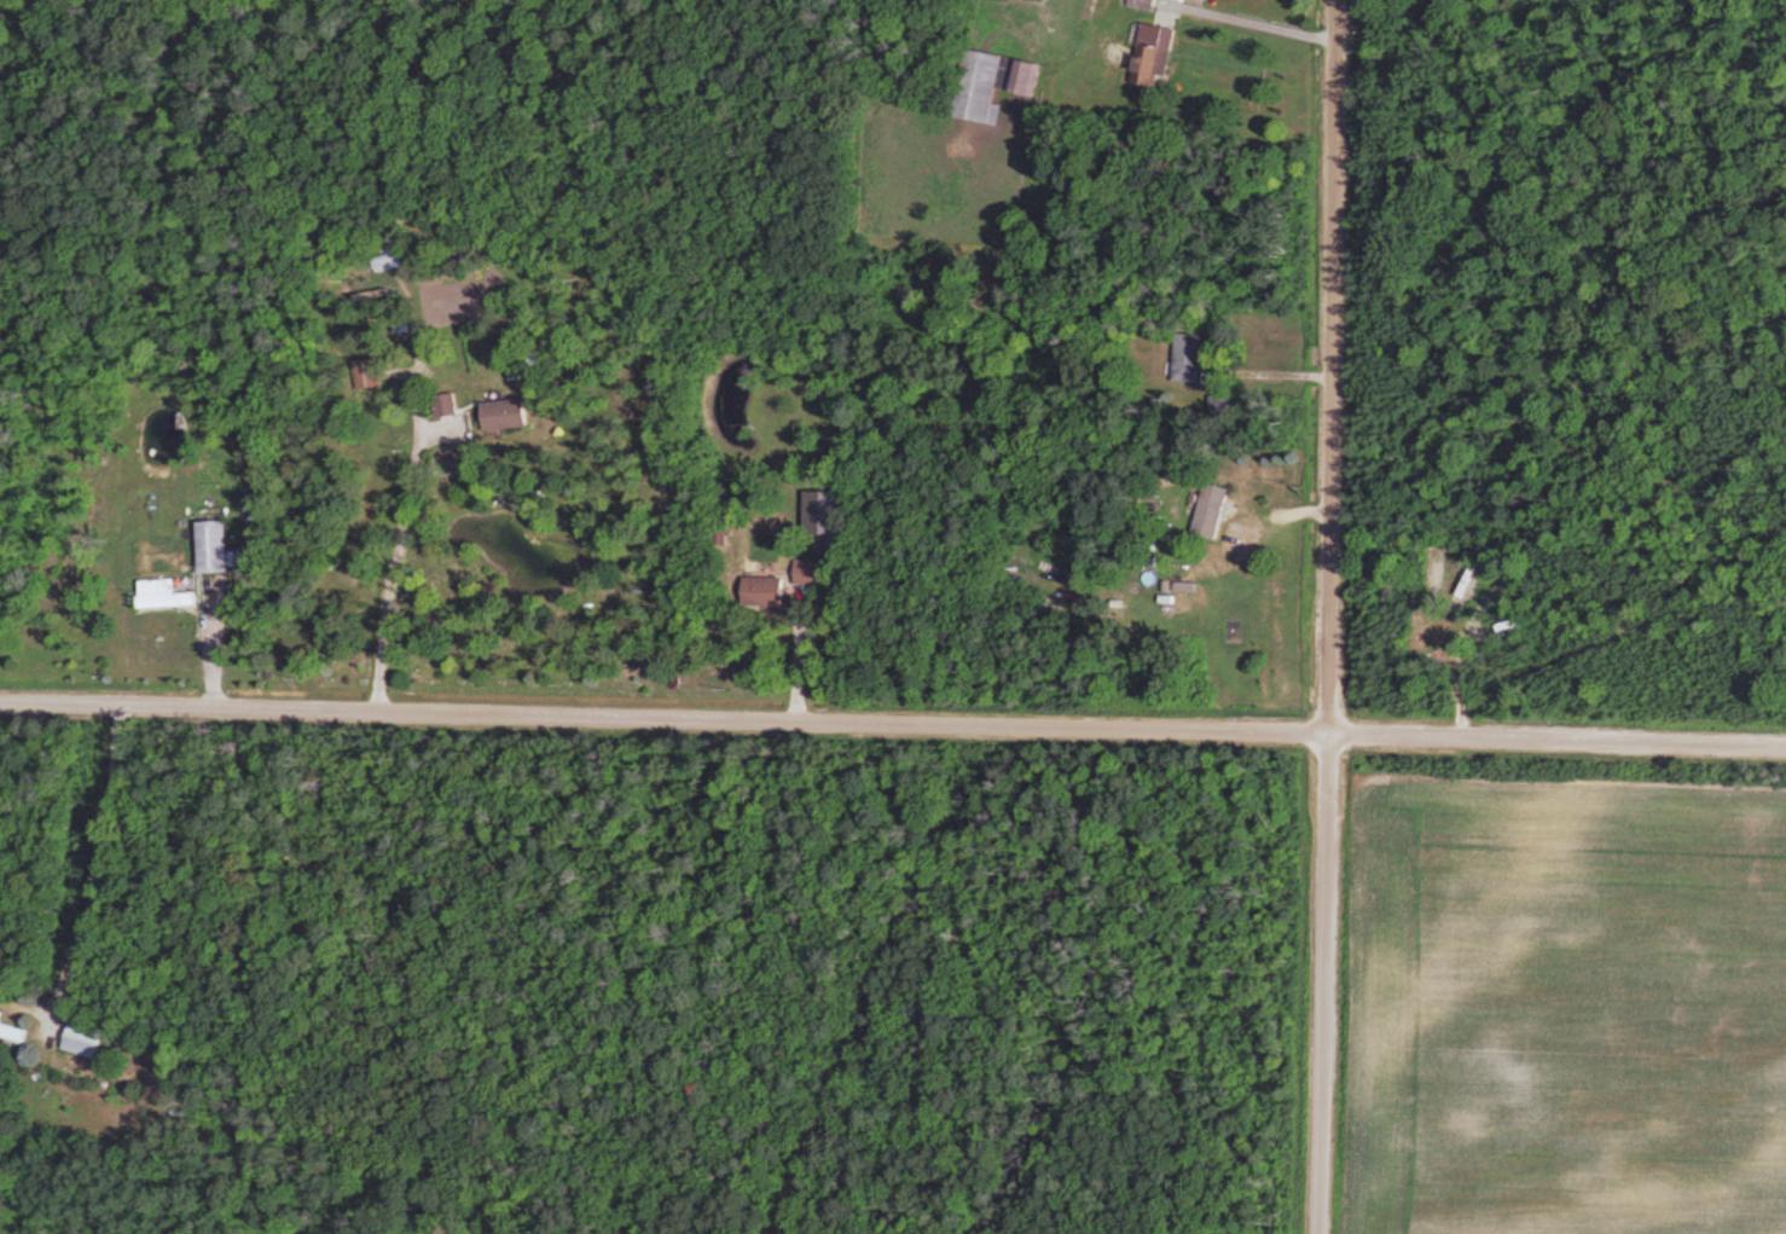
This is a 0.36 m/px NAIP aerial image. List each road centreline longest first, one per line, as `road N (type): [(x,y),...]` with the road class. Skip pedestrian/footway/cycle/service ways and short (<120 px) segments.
road 1 (residential): [(1328,731),(0,702)]
road 2 (residential): [(1328,731),(1339,0)]
road 3 (residential): [(1316,1233),(1328,731)]
road 4 (residential): [(1785,746),(1328,731)]

